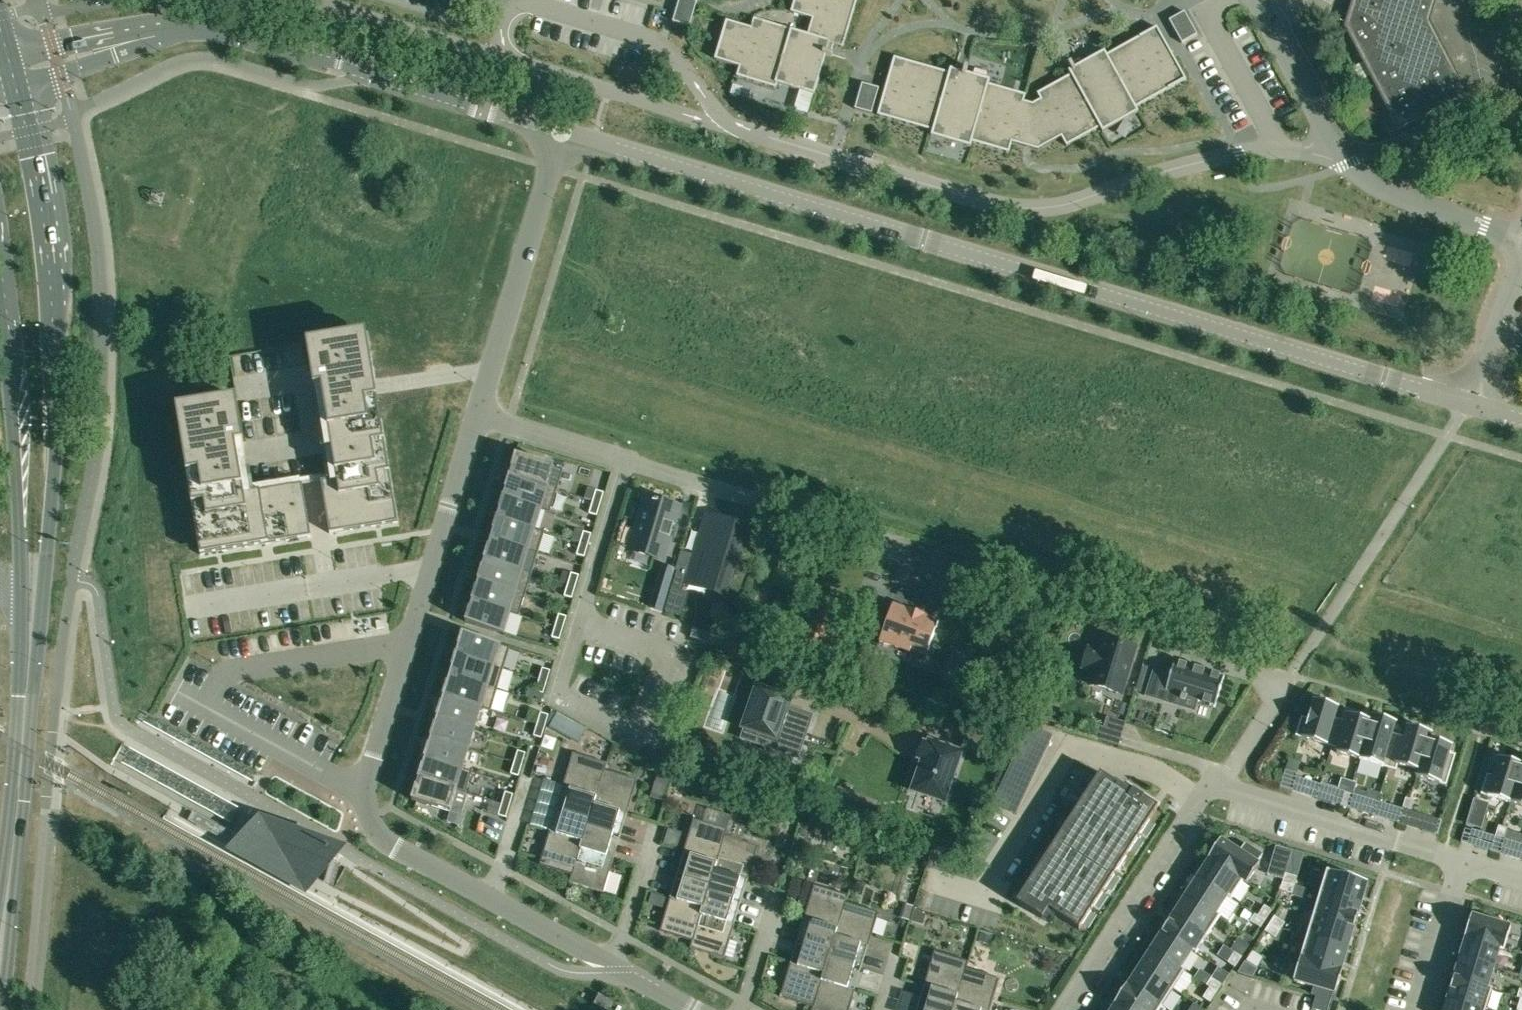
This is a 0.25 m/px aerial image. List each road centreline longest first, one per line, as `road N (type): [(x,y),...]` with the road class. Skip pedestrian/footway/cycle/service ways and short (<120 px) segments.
road 1 (unclassified): [(1467,402),(560,131)]
road 2 (secondary): [(23,723),(49,528),(55,352),(36,157),(11,63)]
road 3 (residential): [(728,126),(1018,208),(1065,204),(1239,153),(1283,147),(1340,154)]
road 4 (unclassified): [(560,131),(204,28),(164,29),(11,63)]
road 5 (residential): [(477,412),(364,794),(383,840),(487,897)]
road 6 (secondary): [(0,291),(12,380),(23,723)]
road 7 (residential): [(477,412),(796,513)]
road 8 (residential): [(728,126),(667,46),(531,3),(514,8),(498,32),(515,63)]
road 9 (residential): [(560,131),(477,412)]
road 10 (residential): [(1066,1009),(1218,786)]
road 11 (residential): [(1218,786),(1463,863)]
road 12 (residential): [(515,63),(728,126)]
road 13 (secondary): [(0,939),(23,723)]
road 14 (residential): [(317,0),(515,63)]
road 15 (residential): [(1521,241),(1372,184),(1340,154)]
road 16 (residential): [(1463,863),(1418,1009)]
road 17 (residential): [(1521,260),(1467,402)]
road 18 (residential): [(1340,154),(1271,28)]
road 19 (residential): [(654,828),(609,963)]
road 20 (residential): [(487,897),(609,963)]
road 21 (residential): [(1218,786),(1292,675)]
road 22 (residential): [(530,781),(487,897)]
road 23 (residential): [(776,893),(740,1009)]

